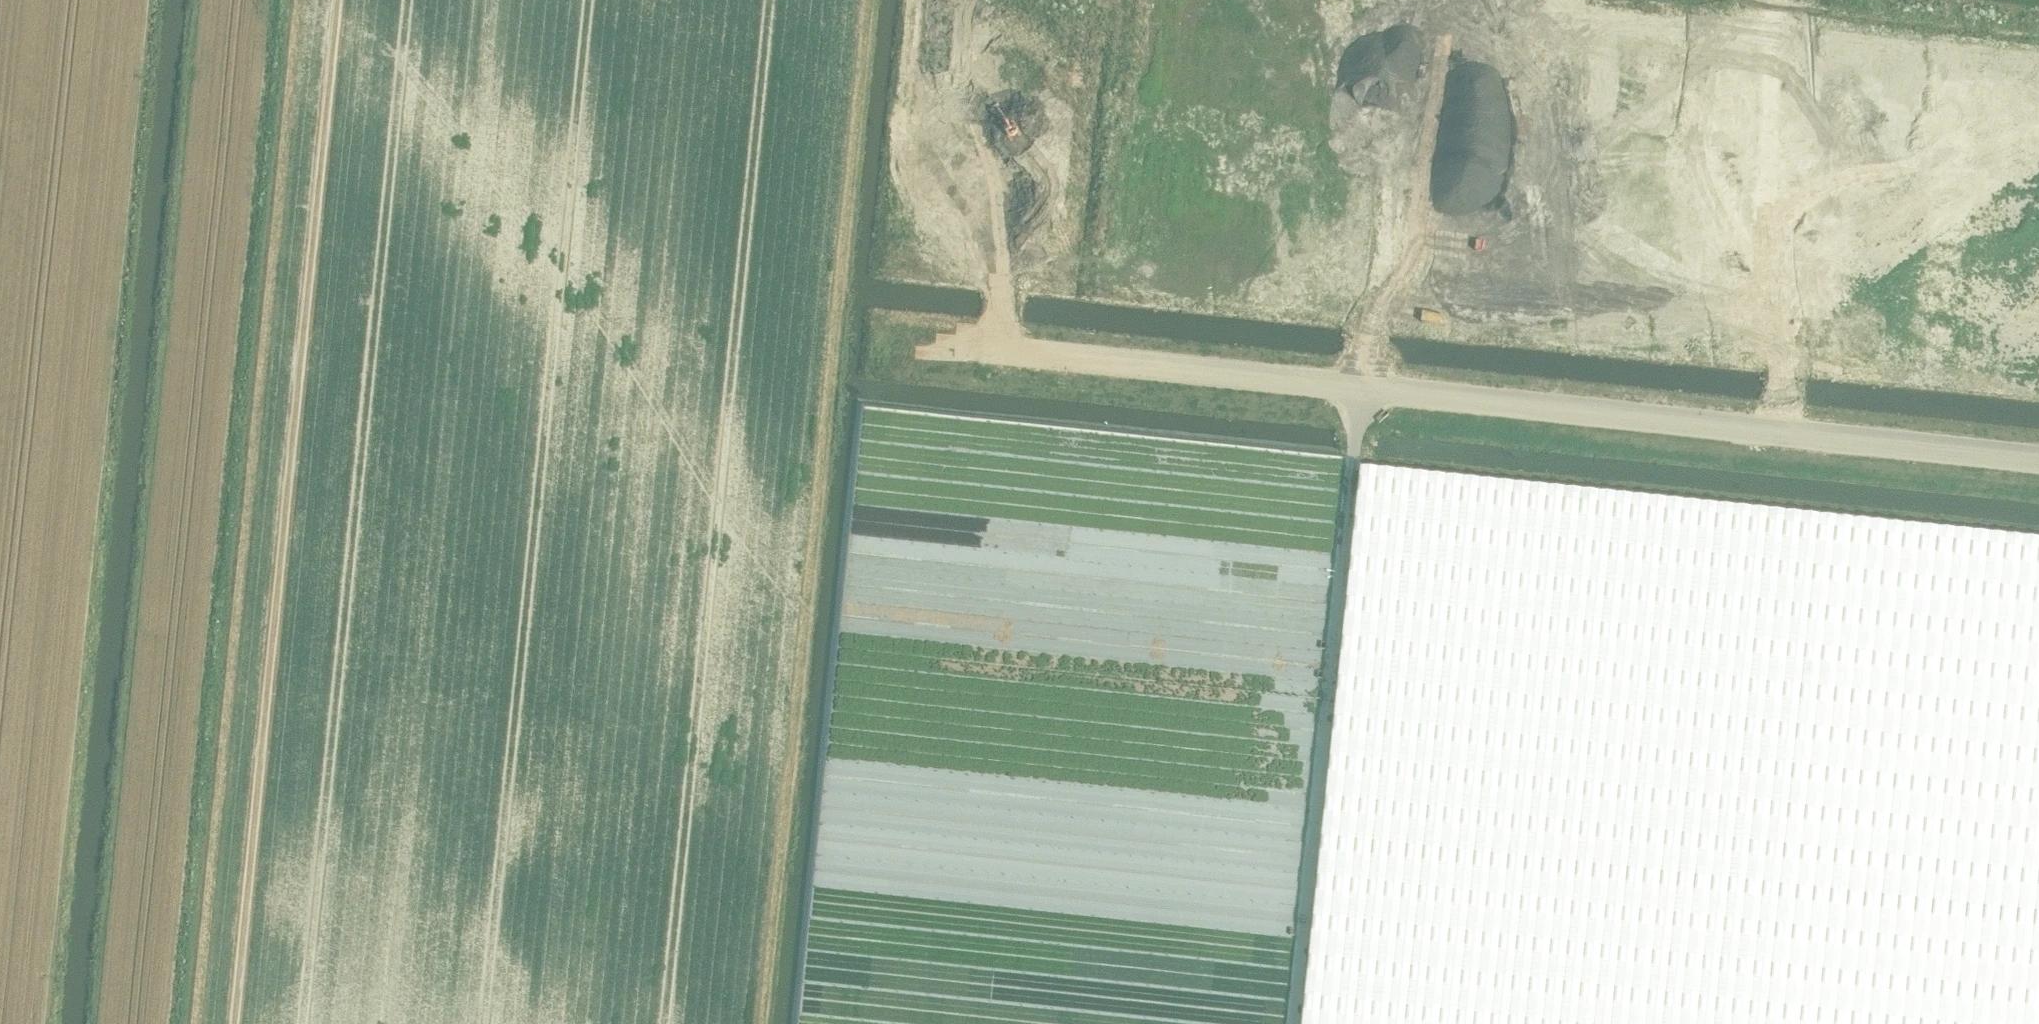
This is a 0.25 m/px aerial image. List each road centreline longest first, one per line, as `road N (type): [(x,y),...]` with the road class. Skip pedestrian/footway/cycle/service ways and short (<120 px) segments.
road 1 (track): [(228,1023),(322,0)]
road 2 (unclassified): [(990,354),(1540,409)]
road 3 (unclassified): [(1540,409),(2038,461)]
road 4 (unclassified): [(1540,409),(1590,0)]

